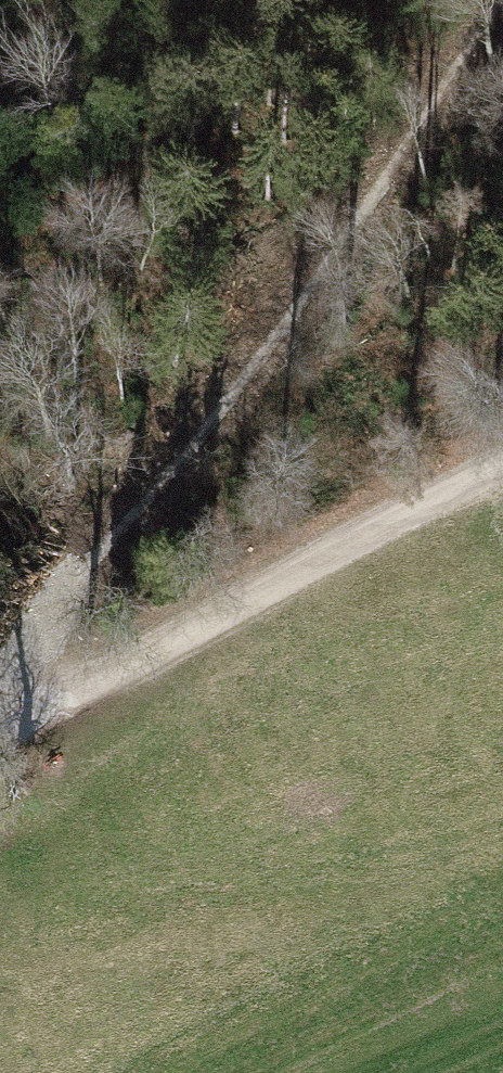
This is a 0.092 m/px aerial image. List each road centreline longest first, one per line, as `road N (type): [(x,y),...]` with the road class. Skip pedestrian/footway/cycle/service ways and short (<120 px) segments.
road 1 (track): [(502,0),(276,299),(9,735)]
road 2 (track): [(9,735),(502,471)]

